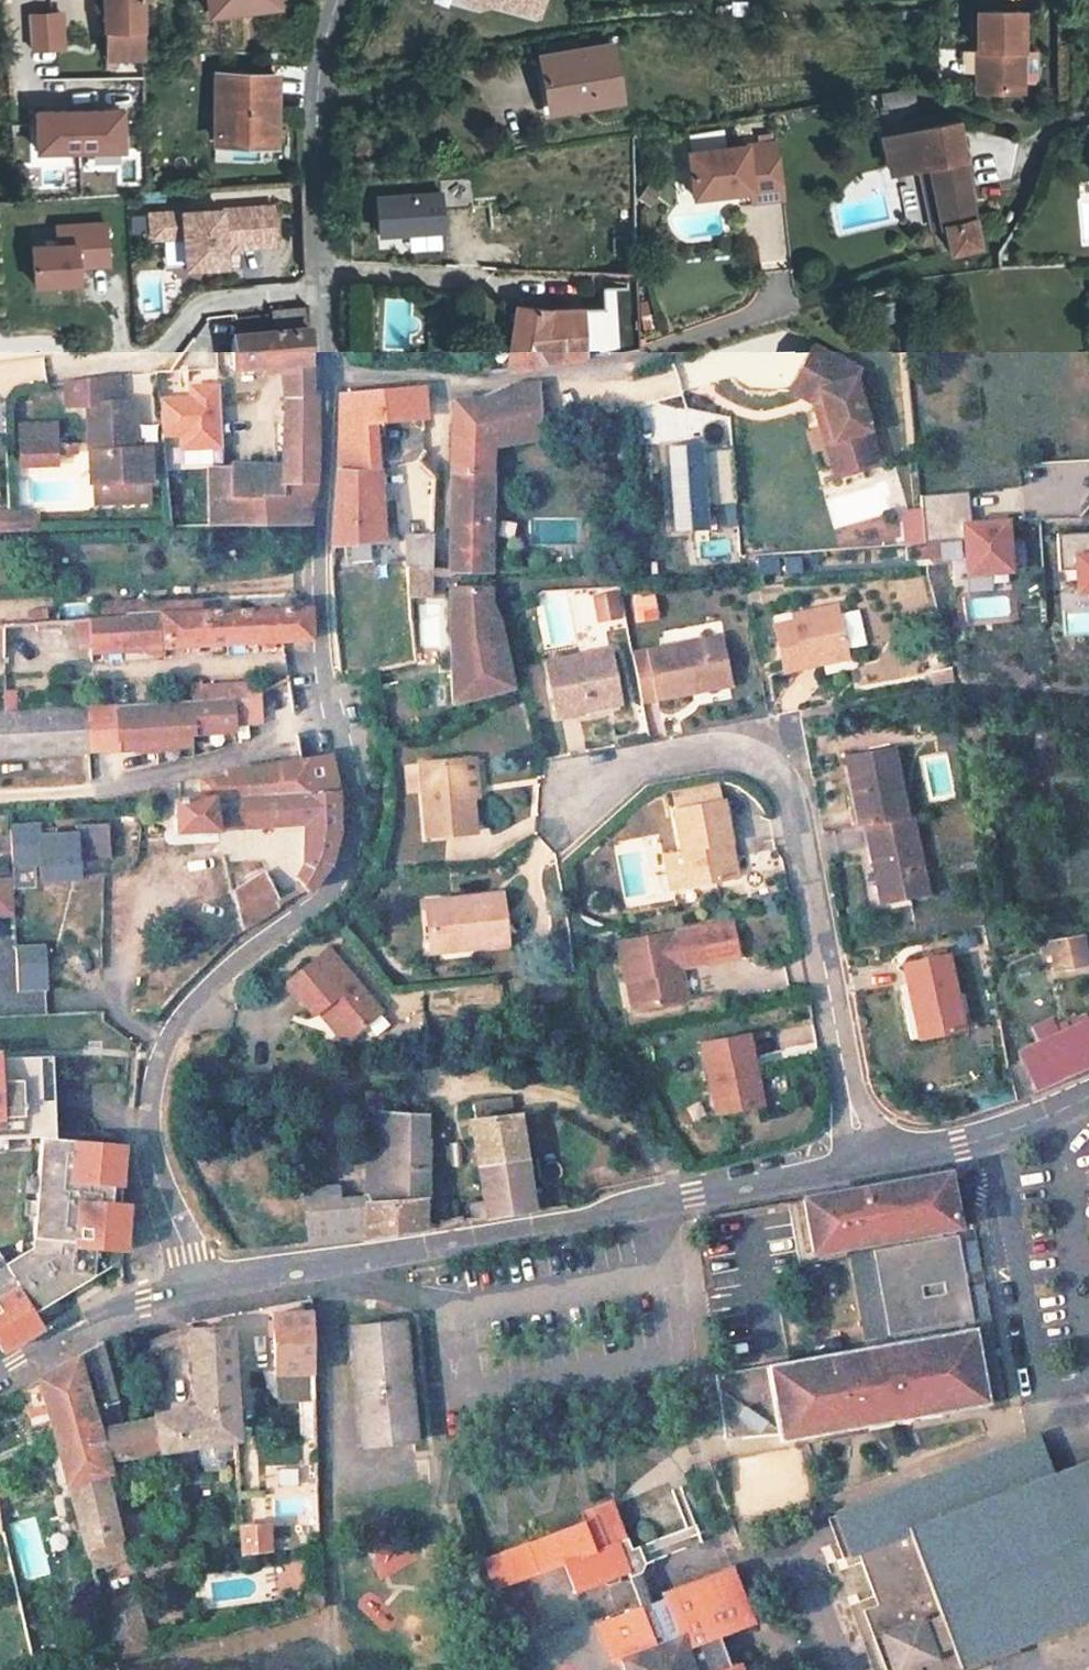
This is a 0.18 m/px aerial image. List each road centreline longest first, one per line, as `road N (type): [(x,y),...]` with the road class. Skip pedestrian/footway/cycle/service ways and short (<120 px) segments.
road 1 (residential): [(323,380),(315,581),(360,821),(334,885),(170,1027),(151,1075),(148,1153),(201,1288)]
road 2 (residential): [(201,1288),(355,1266),(1015,1138),(1088,1106)]
road 3 (residential): [(323,380),(474,386),(607,372),(768,318)]
road 4 (residential): [(337,0),(314,60),(323,380)]
road 5 (residential): [(0,1372),(87,1319),(201,1288)]

